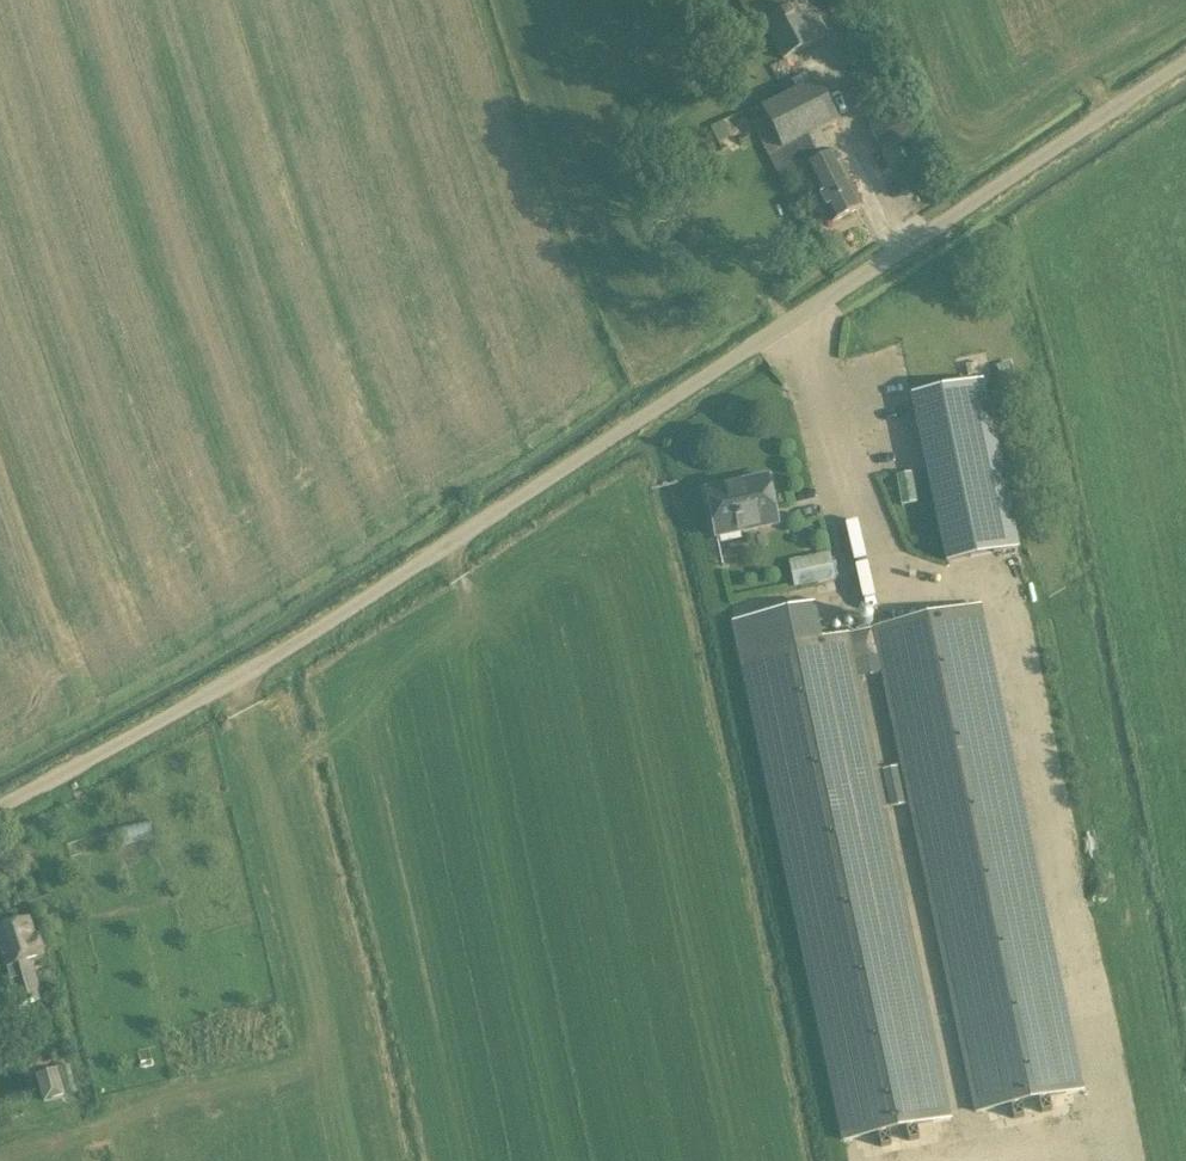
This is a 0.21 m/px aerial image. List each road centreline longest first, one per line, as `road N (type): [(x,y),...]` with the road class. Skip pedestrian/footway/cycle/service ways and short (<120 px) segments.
road 1 (unclassified): [(0,809),(374,594),(1185,63)]

